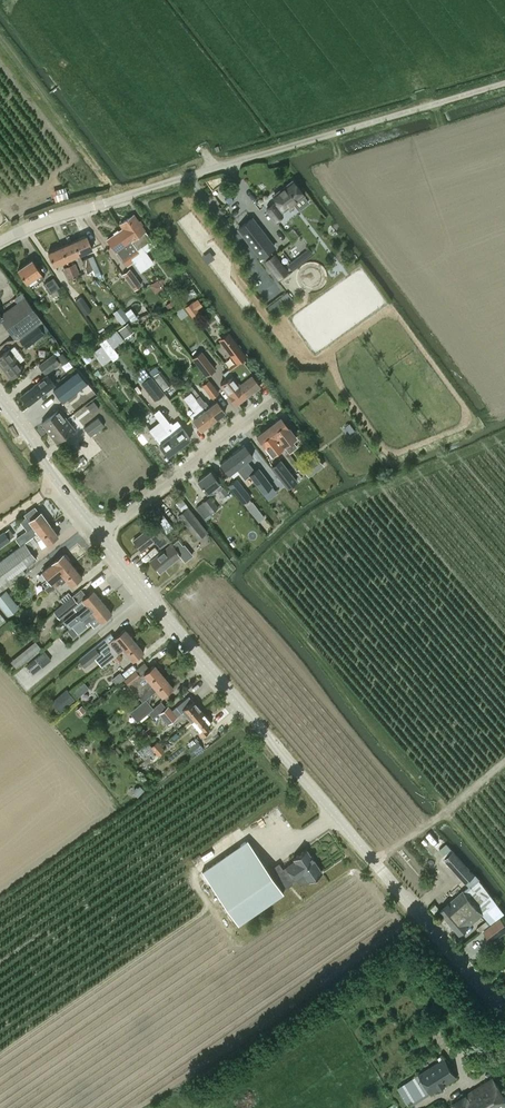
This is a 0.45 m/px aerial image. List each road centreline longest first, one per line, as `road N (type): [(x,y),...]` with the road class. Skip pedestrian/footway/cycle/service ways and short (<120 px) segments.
road 1 (tertiary): [(504,1012),(99,533)]
road 2 (unclassified): [(0,243),(146,189),(504,82)]
road 3 (residential): [(99,533),(273,400)]
road 4 (tertiary): [(99,533),(0,400)]

